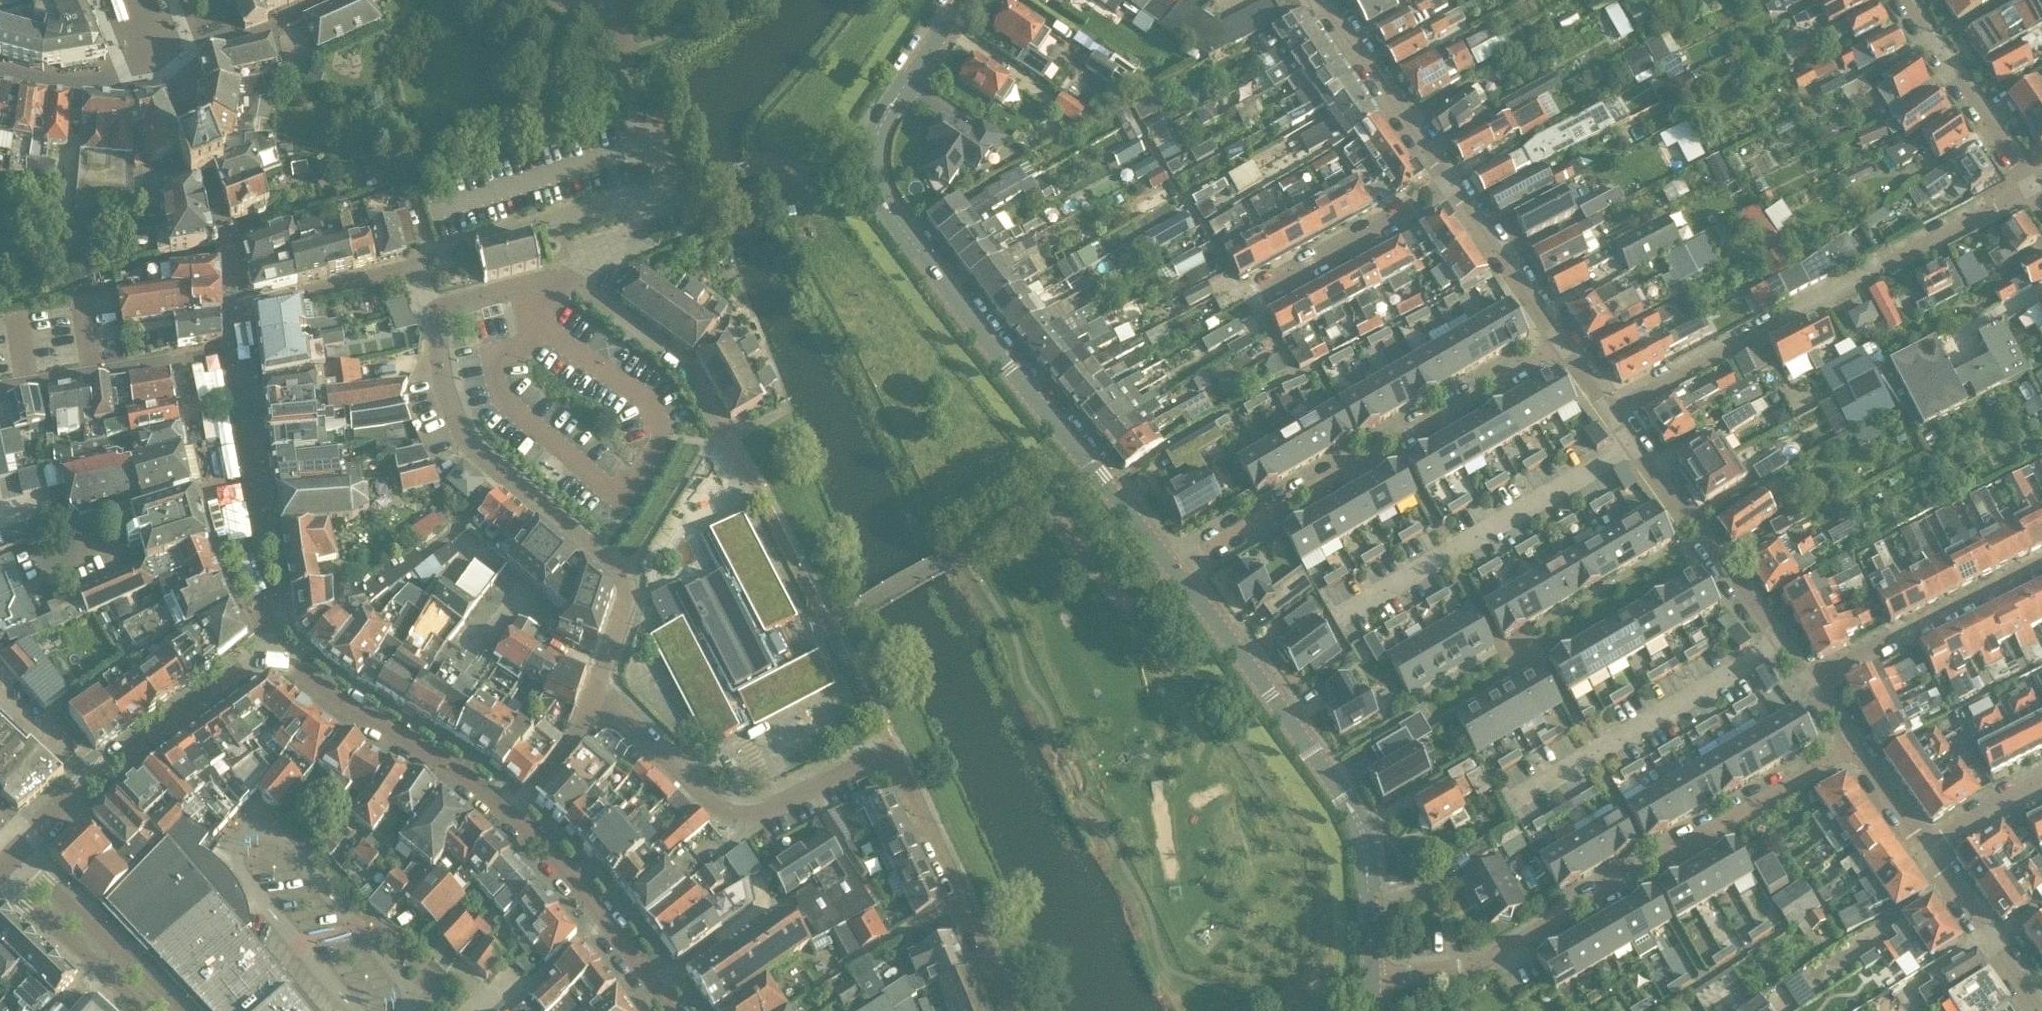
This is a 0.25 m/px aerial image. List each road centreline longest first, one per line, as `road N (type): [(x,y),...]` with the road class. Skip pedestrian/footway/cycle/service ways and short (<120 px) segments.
road 1 (residential): [(1005,1010),(892,750),(776,807),(725,812),(604,699)]
road 2 (residential): [(1364,981),(1480,964),(1852,753)]
road 3 (tertiary): [(1176,570),(877,189)]
road 4 (residential): [(1609,407),(2031,187)]
road 5 (tertiary): [(1364,981),(1362,833),(1325,769),(1176,570)]
road 6 (residential): [(604,699),(625,586),(471,447),(447,398),(426,313)]
road 7 (residential): [(1562,345),(1176,570)]
road 8 (residential): [(276,649),(90,782),(16,855)]
road 9 (residential): [(1363,611),(1639,449)]
road 10 (residential): [(1518,799),(1779,649)]
road 11 (residential): [(276,649),(241,353)]
road 12 (residential): [(512,818),(438,759),(331,699),(276,649)]
road 13 (residential): [(1807,689),(2041,566)]
road 14 (residential): [(672,1010),(572,876),(512,818)]
road 15 (residential): [(1779,649),(1639,449)]
road 16 (residential): [(1251,294),(1450,186)]
road 17 (residential): [(2031,187),(1904,0)]
road 18 (residential): [(1450,186),(1323,0)]
road 19 (residential): [(724,430),(690,370),(567,281)]
road 20 (residential): [(173,1010),(16,855)]
road 21 (tertiary): [(877,189),(871,160),(891,104),(962,0)]
road 22 (residential): [(2036,1010),(1920,847)]
road 23 (residential): [(1562,345),(1450,186)]
road 24 (residential): [(0,882),(144,1010)]
road 25 (residential): [(162,70),(89,84),(0,72)]
road 26 (residential): [(512,818),(604,699)]
road 27 (residential): [(567,281),(550,278),(426,313)]
road 28 (residential): [(567,281),(628,236),(650,195),(672,188)]
road 29 (residential): [(270,300),(410,271)]
road 30 (residential): [(1920,847),(2041,784)]
road 31 (residential): [(877,189),(780,164),(747,170)]
road 32 (residential): [(672,188),(661,159),(639,146),(628,72)]
road 33 (residential): [(116,368),(241,353)]

